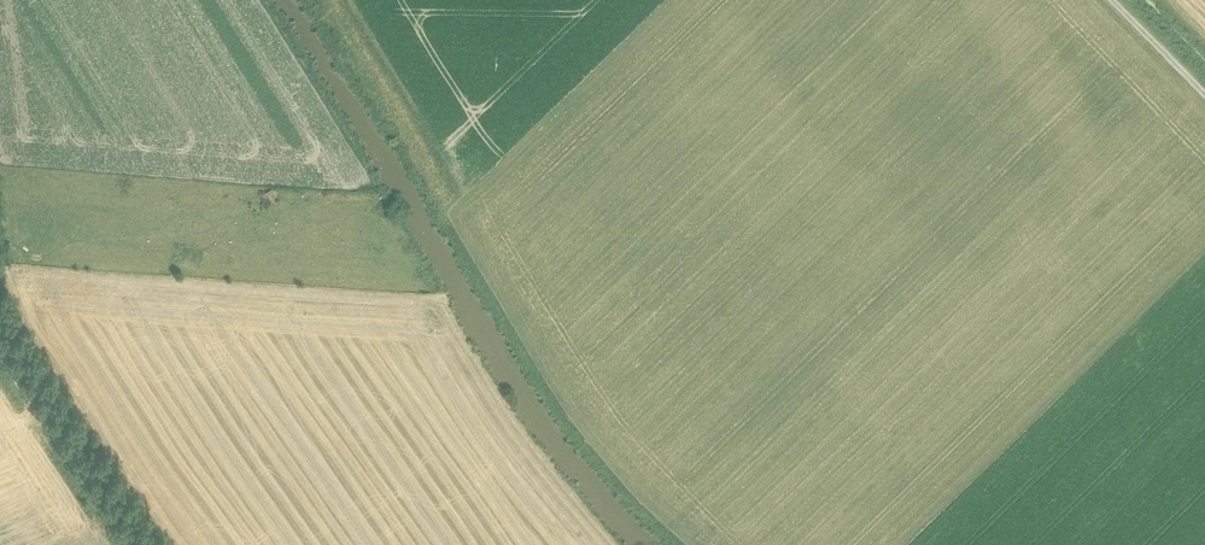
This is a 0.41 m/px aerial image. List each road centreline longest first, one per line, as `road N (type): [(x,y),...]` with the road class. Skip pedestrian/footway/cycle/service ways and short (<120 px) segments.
road 1 (unclassified): [(0,349),(129,544)]
road 2 (unclassified): [(1204,93),(1113,0)]

